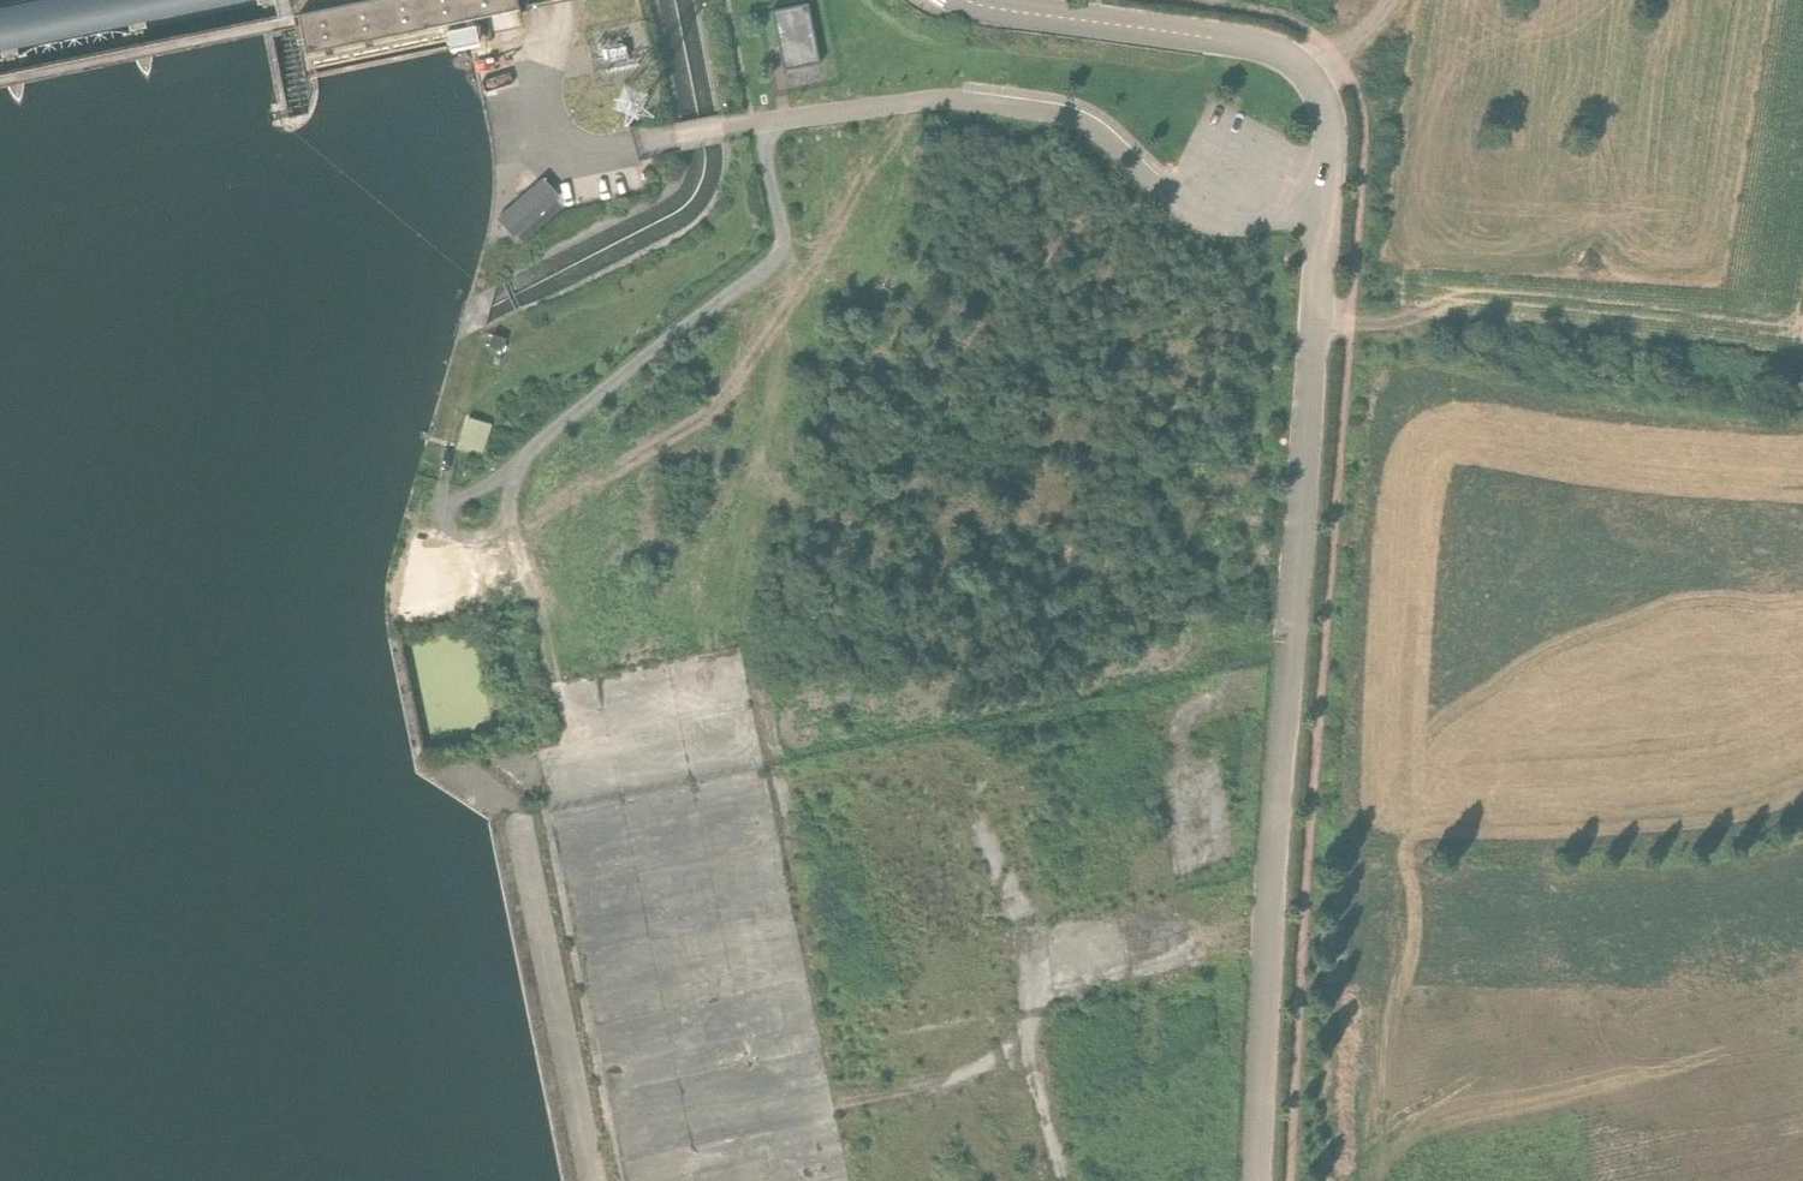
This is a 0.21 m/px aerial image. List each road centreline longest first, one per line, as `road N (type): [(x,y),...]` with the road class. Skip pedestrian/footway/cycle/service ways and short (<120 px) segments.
road 1 (unclassified): [(965,0),(1262,45),(1292,60),(1323,108),(1329,140),(1320,339),(1254,1180)]

